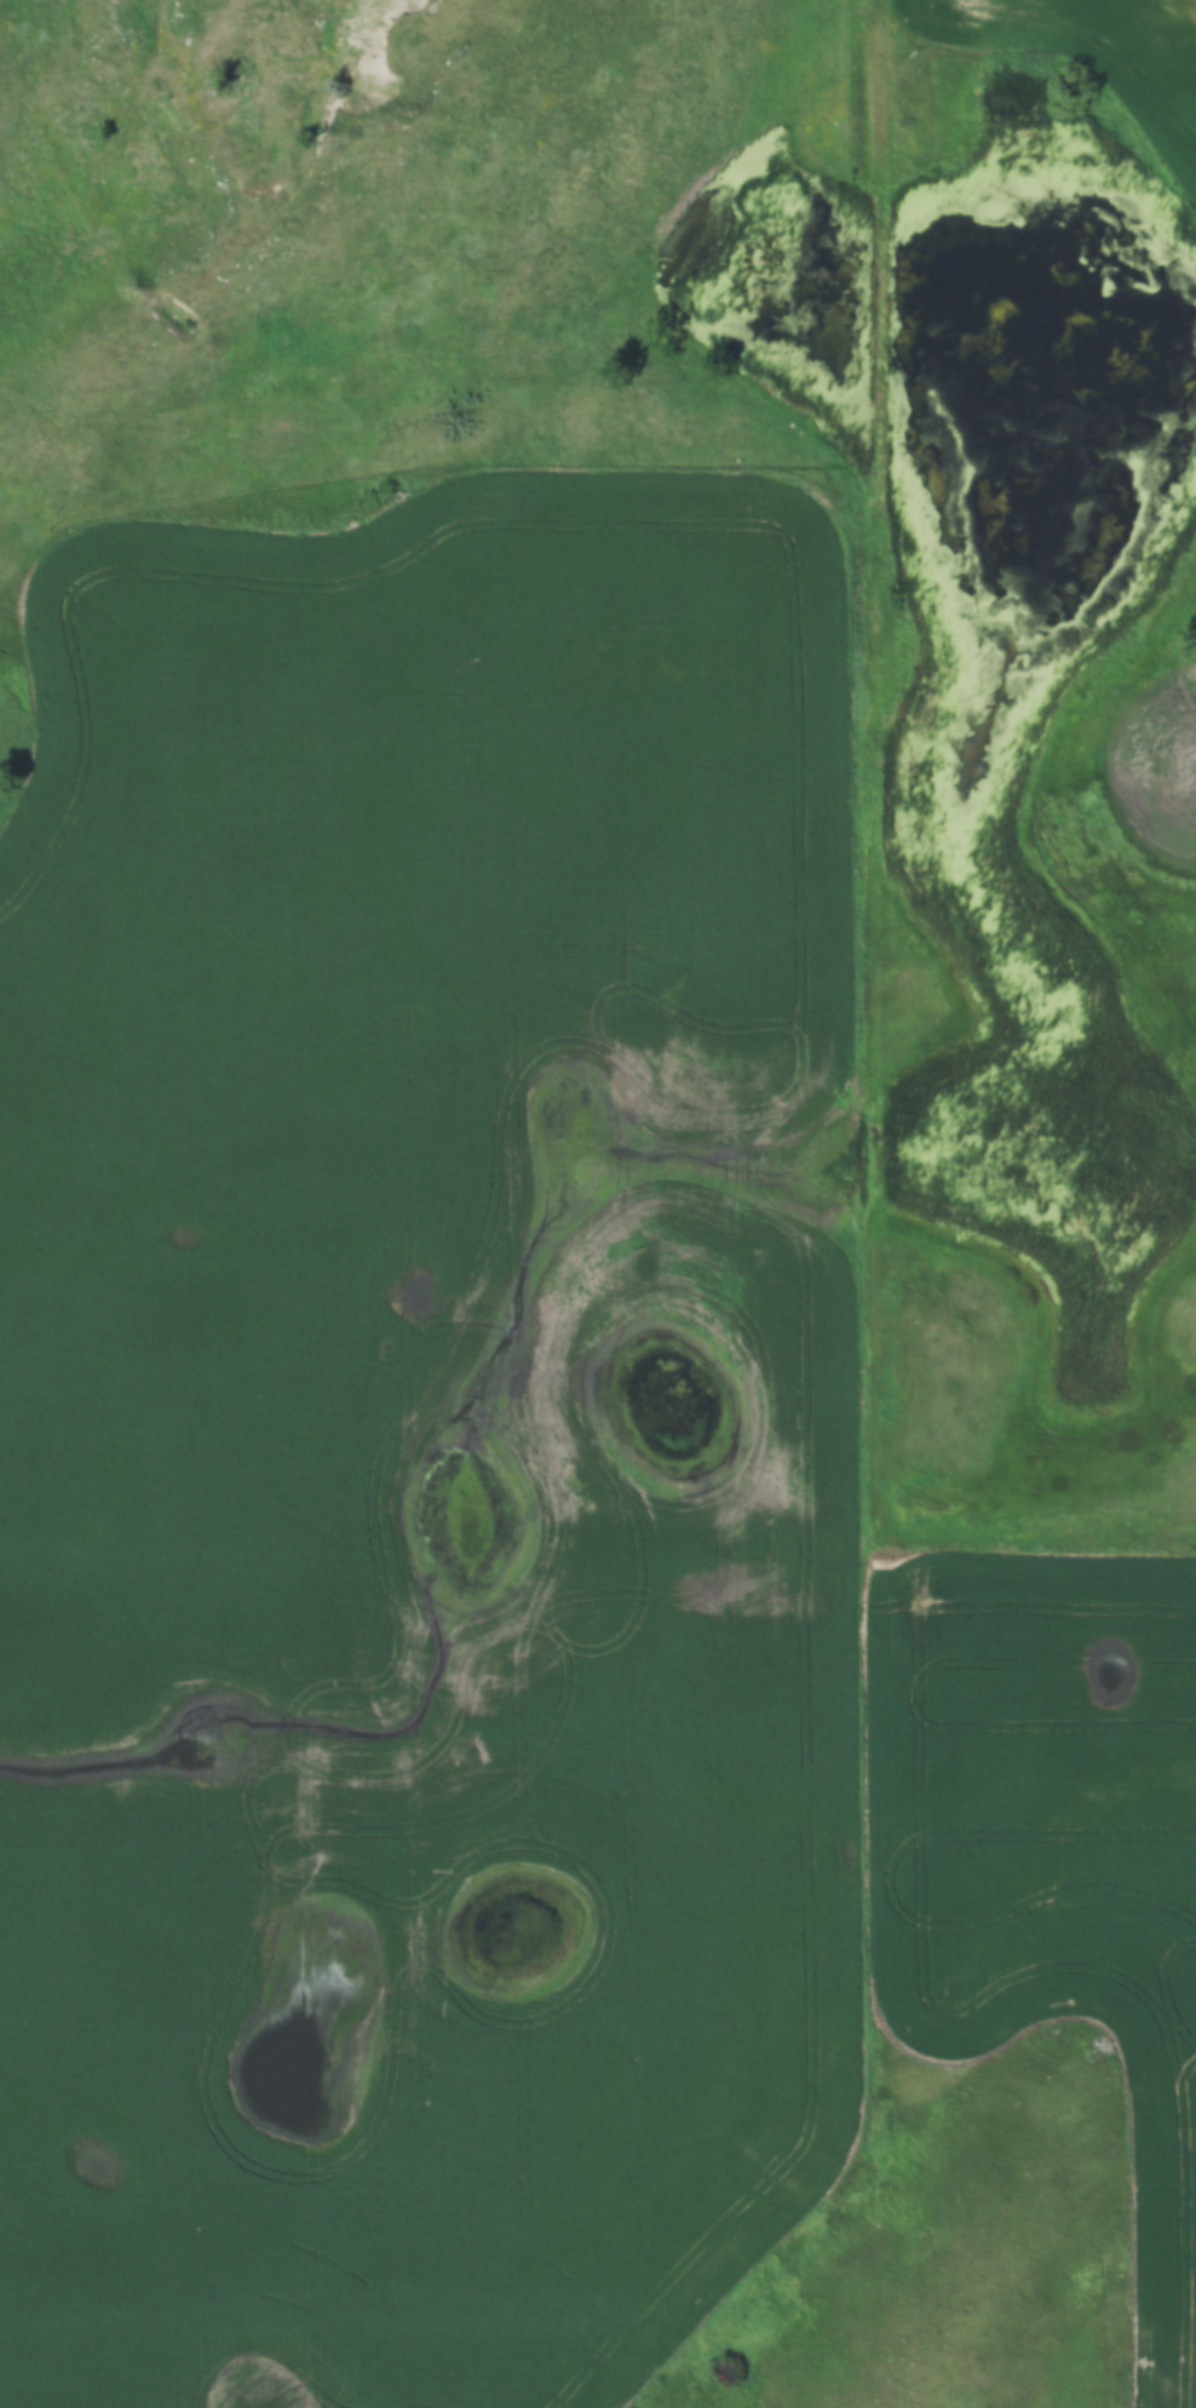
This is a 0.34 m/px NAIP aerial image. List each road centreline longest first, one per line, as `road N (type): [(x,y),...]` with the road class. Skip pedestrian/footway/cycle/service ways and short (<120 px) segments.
road 1 (track): [(616,2407),(855,2120),(874,2020),(867,1251),(824,1187),(834,1123),(869,1043),(858,910),(858,506),(880,466),(876,0)]

